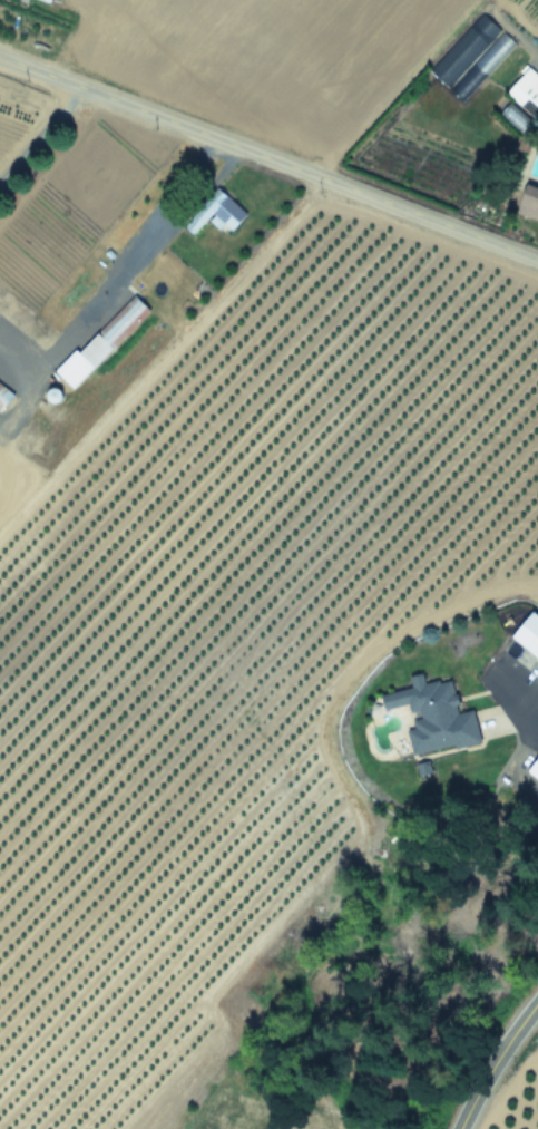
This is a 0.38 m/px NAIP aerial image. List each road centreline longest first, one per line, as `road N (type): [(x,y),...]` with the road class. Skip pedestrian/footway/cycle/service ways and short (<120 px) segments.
road 1 (residential): [(537,261),(0,57)]
road 2 (tertiary): [(459,1128),(537,1002)]

